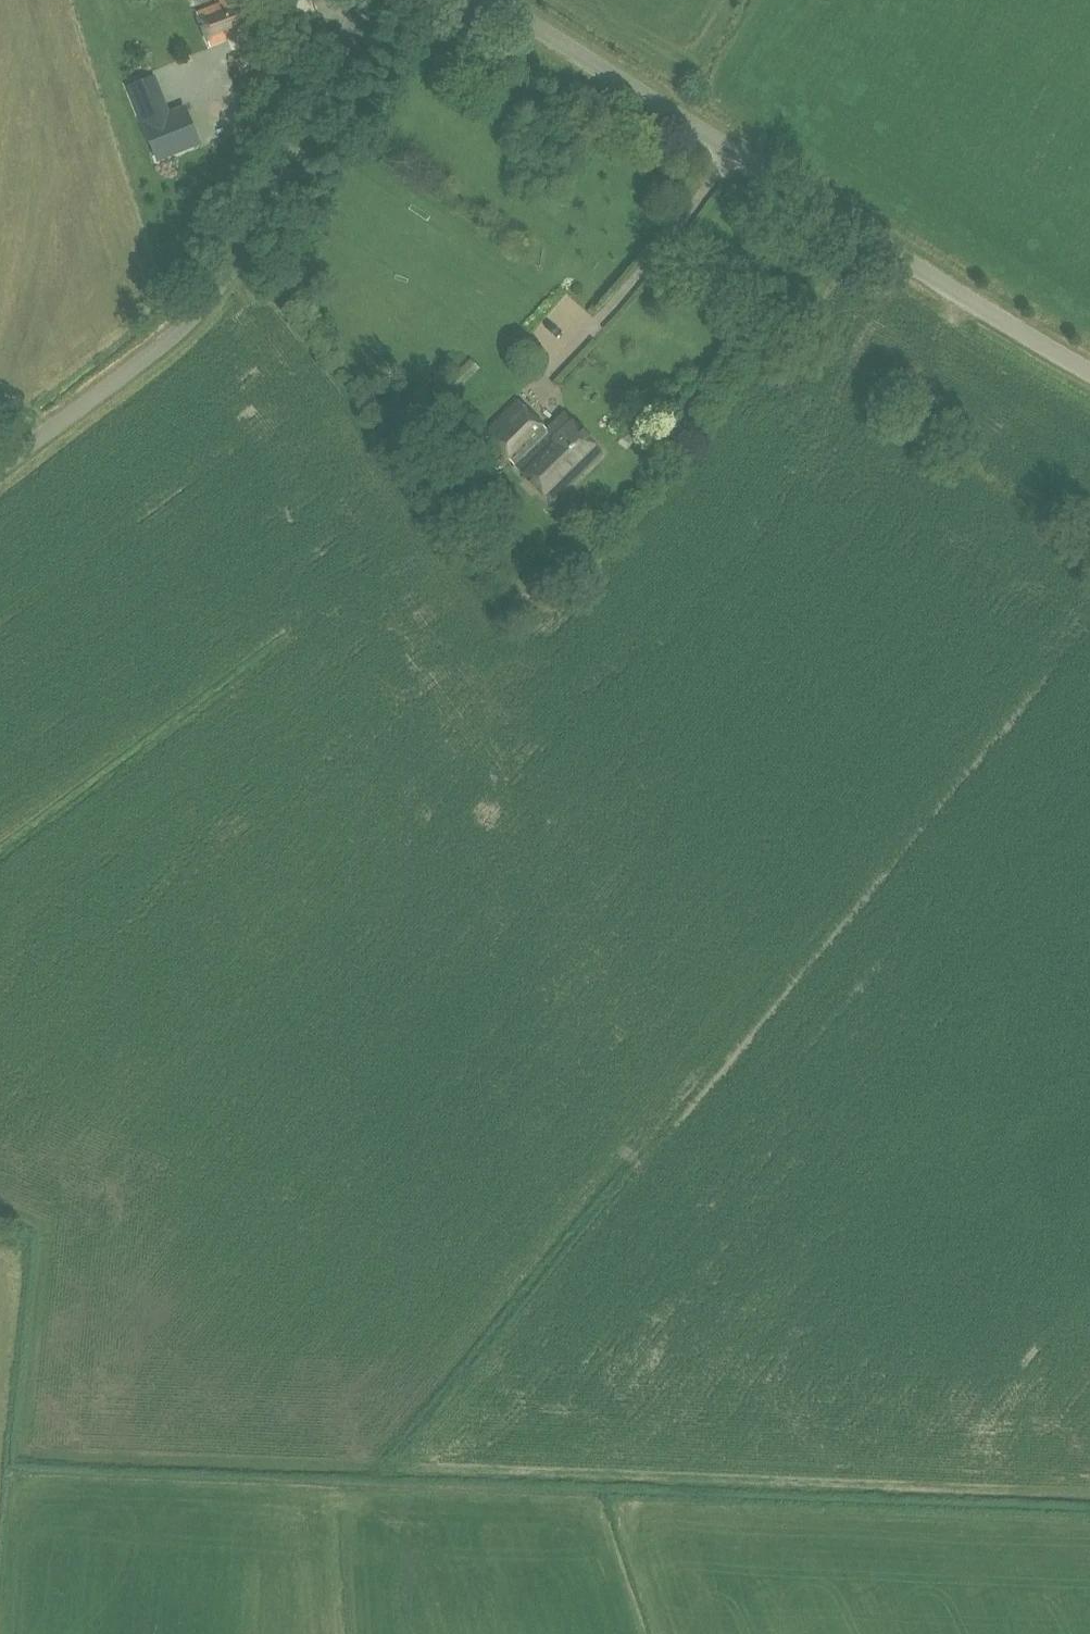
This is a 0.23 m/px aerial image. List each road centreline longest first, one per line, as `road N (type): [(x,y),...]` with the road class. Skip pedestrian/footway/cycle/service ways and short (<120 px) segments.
road 1 (unclassified): [(1089,371),(496,0)]
road 2 (unclassified): [(0,473),(166,348),(224,285),(369,0)]

